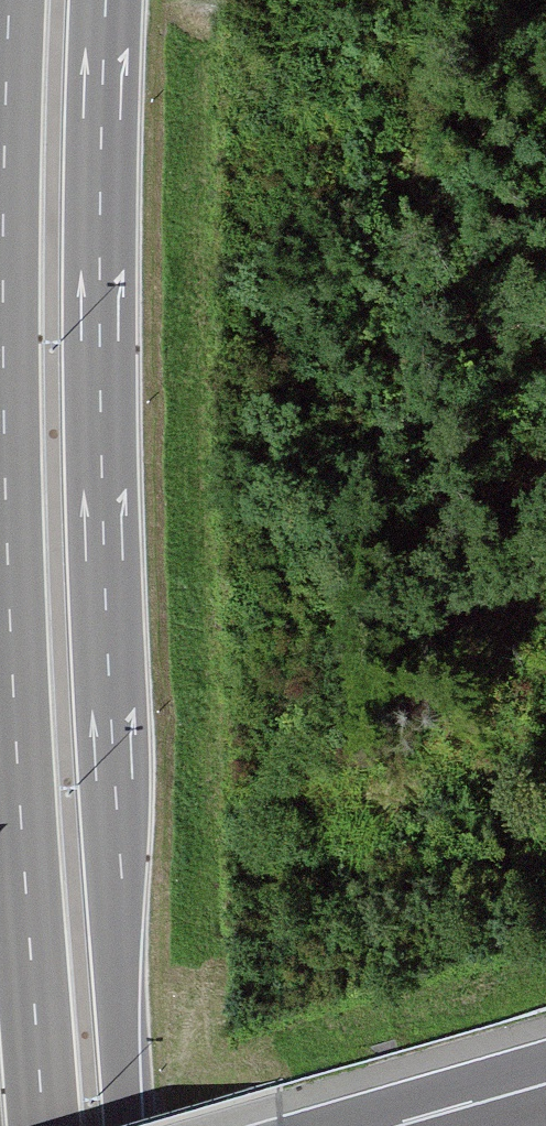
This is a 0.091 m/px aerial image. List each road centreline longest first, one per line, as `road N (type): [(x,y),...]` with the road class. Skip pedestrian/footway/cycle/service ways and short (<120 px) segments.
road 1 (trunk): [(8,0),(6,577),(43,1125)]
road 2 (trunk): [(125,1125),(103,580),(104,0)]

